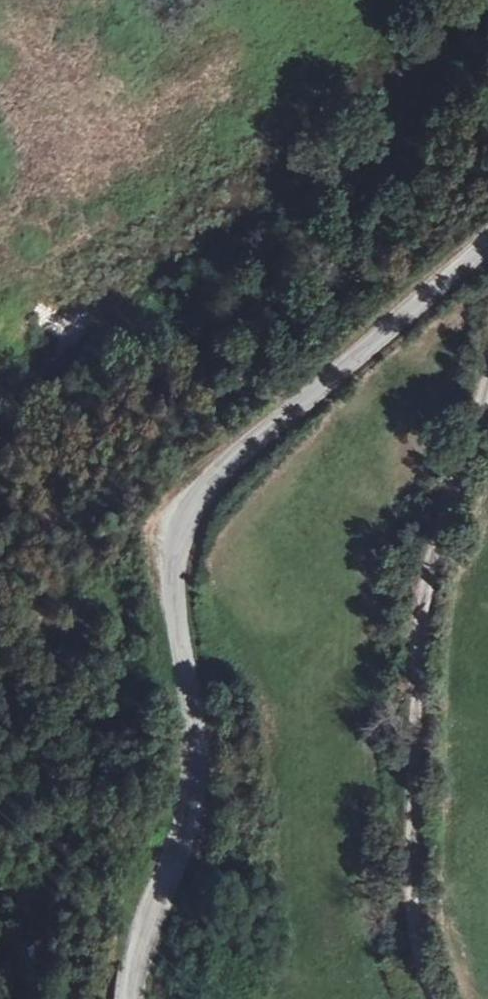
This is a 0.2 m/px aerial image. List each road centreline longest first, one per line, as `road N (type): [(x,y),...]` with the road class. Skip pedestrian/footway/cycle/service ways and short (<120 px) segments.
road 1 (tertiary): [(129,998),(135,956),(193,807),(194,710),(173,580),(185,514),(253,442),(487,250)]
road 2 (unclassified): [(435,998),(411,946),(414,669),(439,532),(487,376)]
road 3 (track): [(129,268),(305,174),(356,125),(457,0)]

